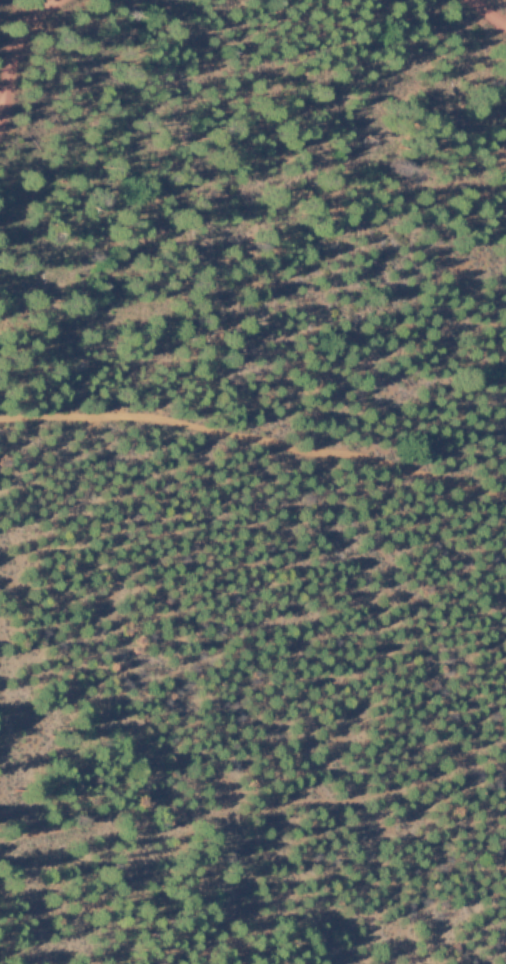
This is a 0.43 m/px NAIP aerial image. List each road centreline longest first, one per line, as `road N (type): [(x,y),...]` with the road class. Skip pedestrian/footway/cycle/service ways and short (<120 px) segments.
road 1 (track): [(505,484),(51,397),(0,412)]

